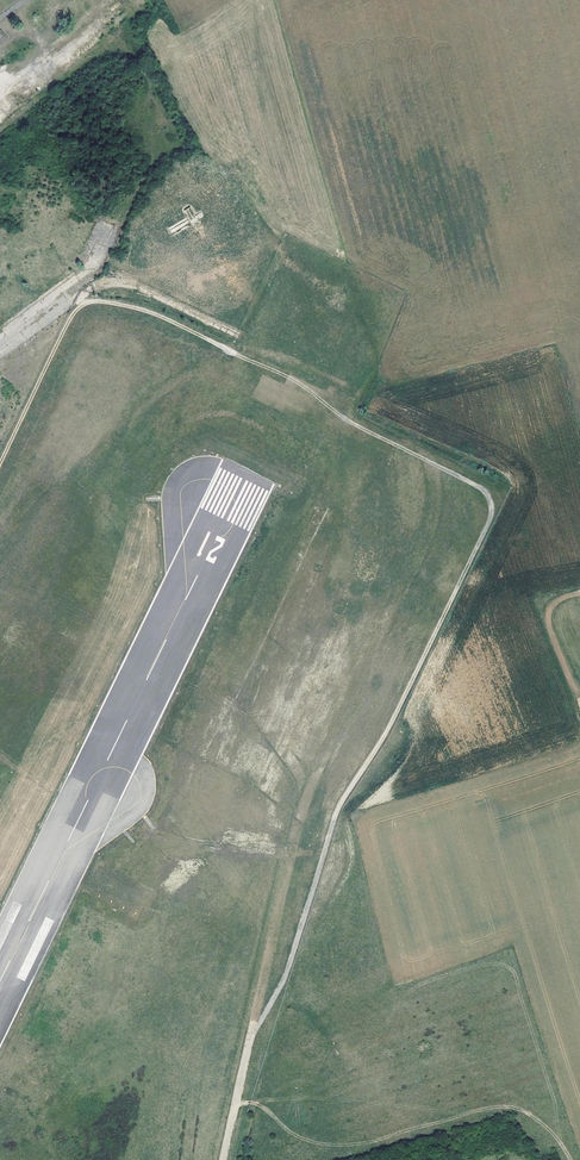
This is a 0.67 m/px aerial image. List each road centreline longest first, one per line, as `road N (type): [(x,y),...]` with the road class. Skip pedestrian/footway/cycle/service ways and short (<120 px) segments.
road 1 (track): [(0,463),(74,311),(92,300)]

